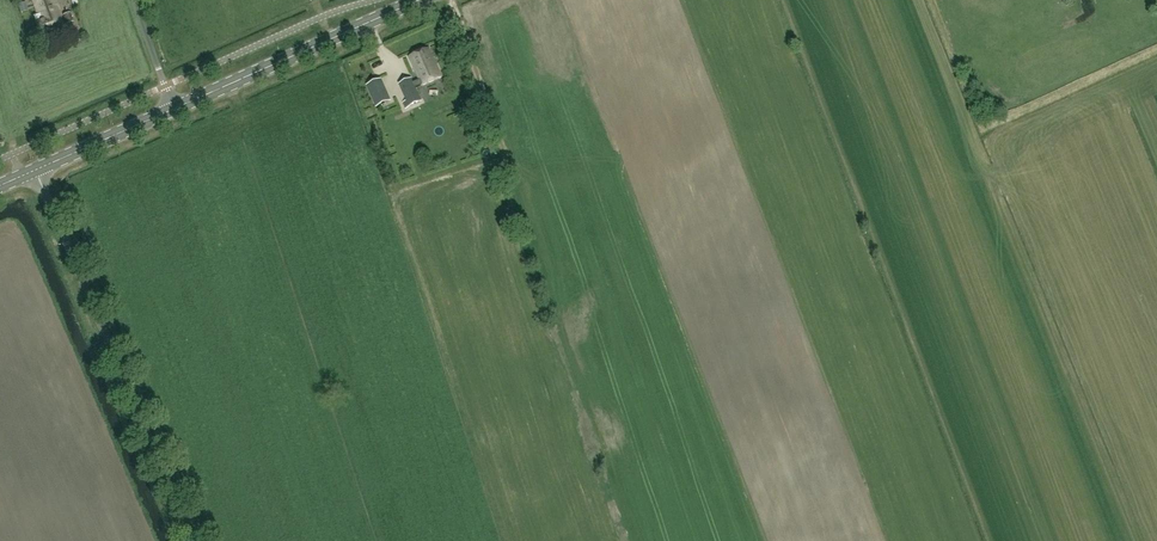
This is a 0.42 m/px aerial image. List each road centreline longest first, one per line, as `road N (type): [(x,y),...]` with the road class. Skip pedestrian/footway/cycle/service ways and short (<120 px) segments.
road 1 (unclassified): [(192,540),(33,171)]
road 2 (secondary): [(173,109),(420,0)]
road 3 (secondary): [(33,171),(173,109)]

